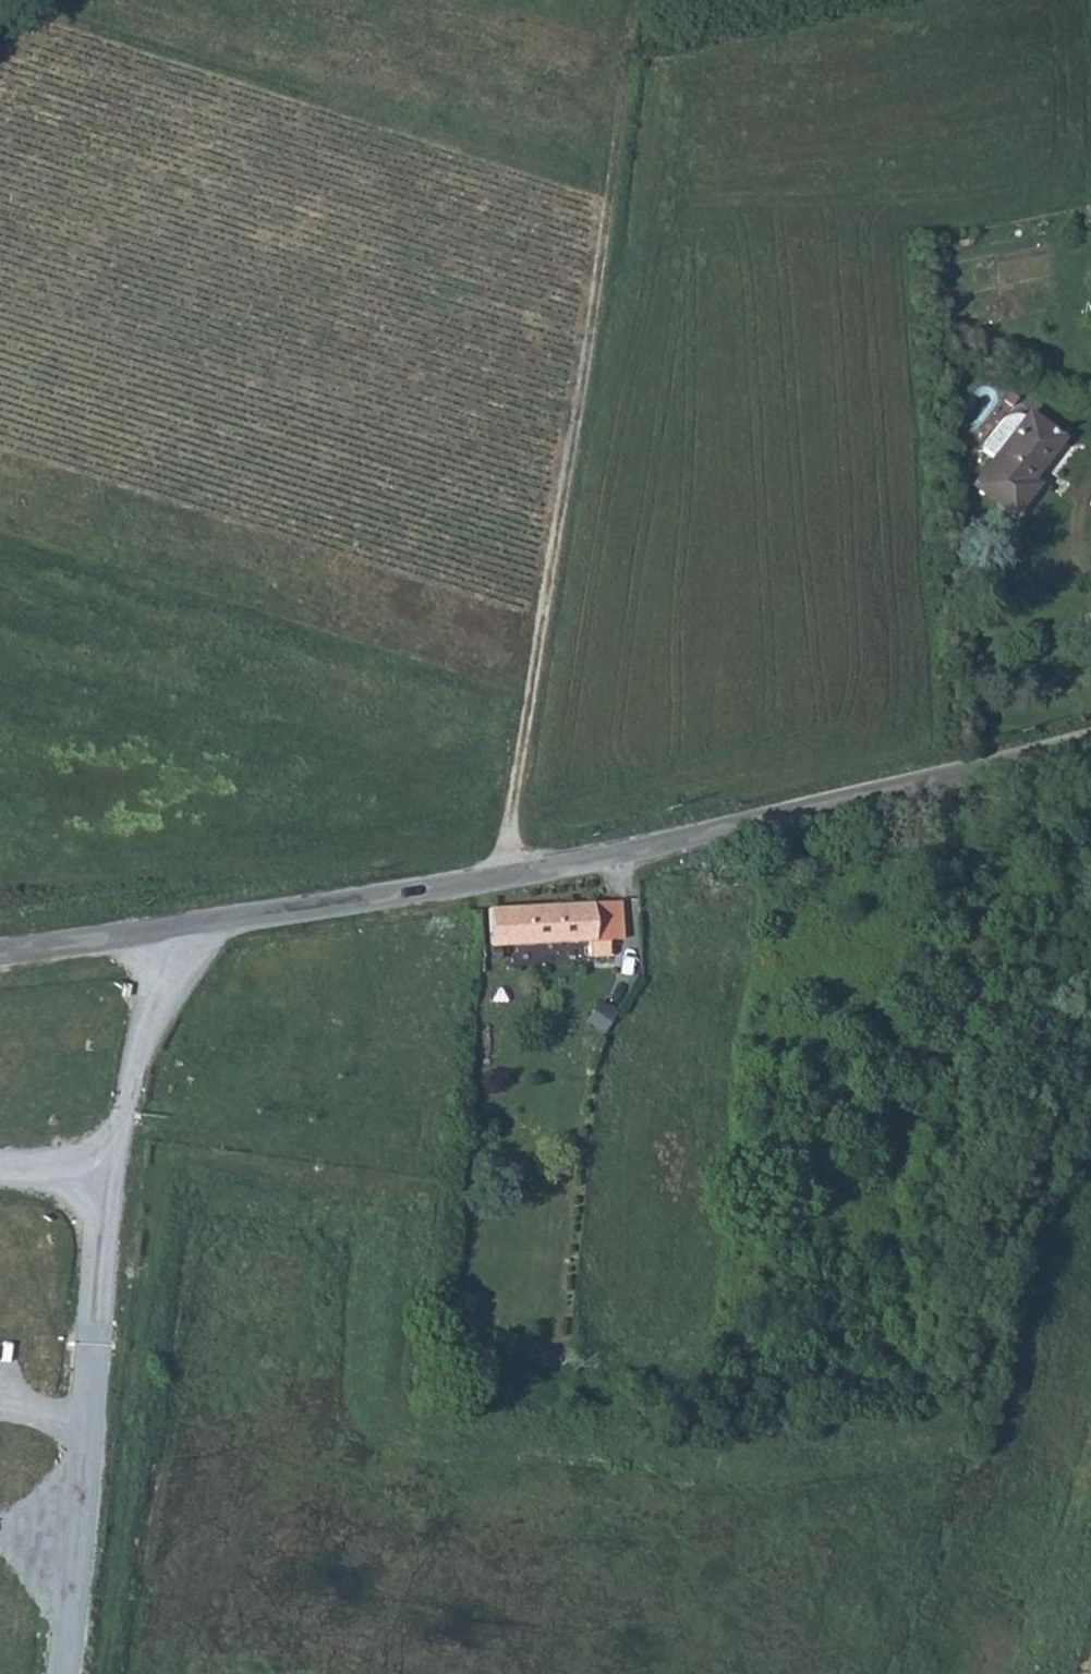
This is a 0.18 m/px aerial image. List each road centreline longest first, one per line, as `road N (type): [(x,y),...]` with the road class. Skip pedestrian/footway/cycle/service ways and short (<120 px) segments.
road 1 (unclassified): [(0,954),(506,877),(1090,741)]
road 2 (track): [(506,877),(624,66)]

